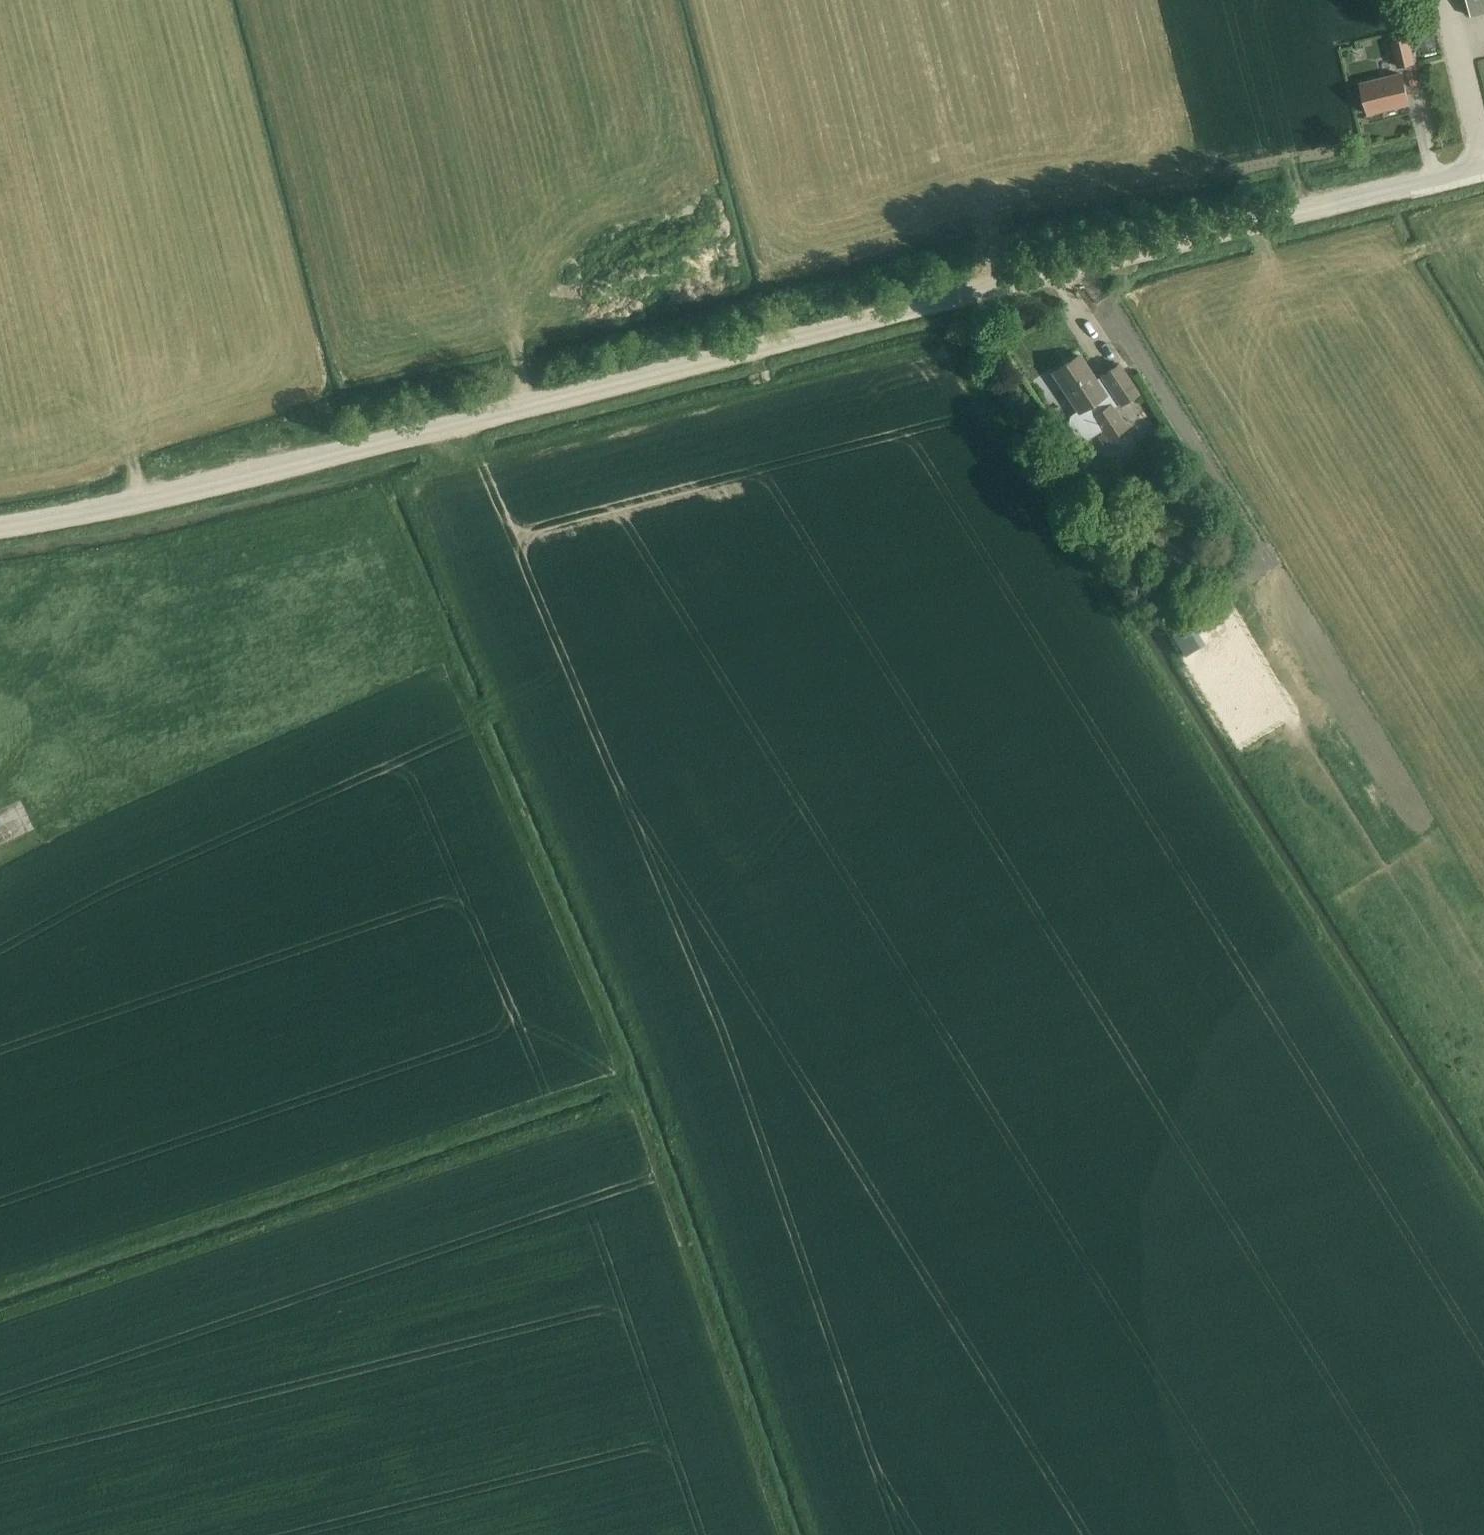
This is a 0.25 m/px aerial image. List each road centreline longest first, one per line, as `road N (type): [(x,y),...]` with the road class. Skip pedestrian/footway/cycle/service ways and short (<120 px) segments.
road 1 (tertiary): [(0,534),(174,504),(1483,168)]

